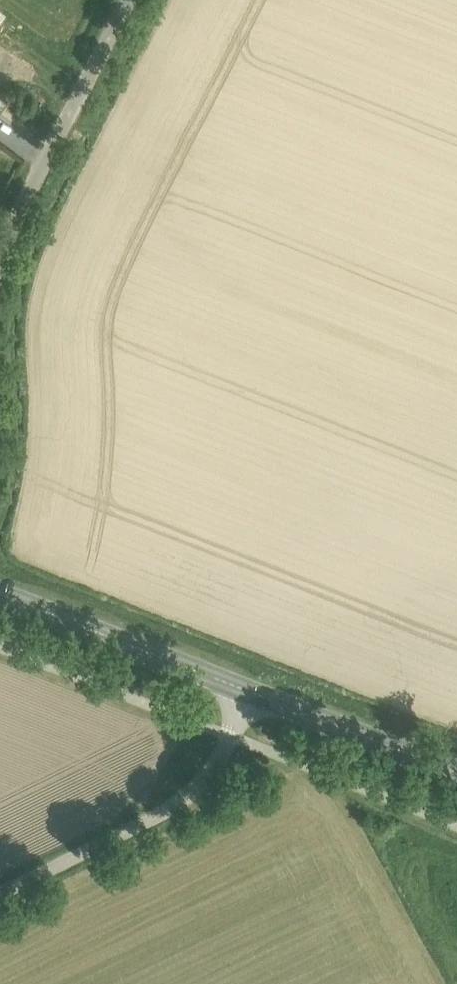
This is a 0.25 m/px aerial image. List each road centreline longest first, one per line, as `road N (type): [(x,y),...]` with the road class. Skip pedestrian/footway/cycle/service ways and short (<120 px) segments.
road 1 (unclassified): [(0,884),(187,788),(209,770),(252,690)]
road 2 (unclassified): [(0,294),(12,236),(130,0)]
road 3 (tertiary): [(252,690),(0,593)]
road 4 (tertiary): [(456,772),(252,690)]

